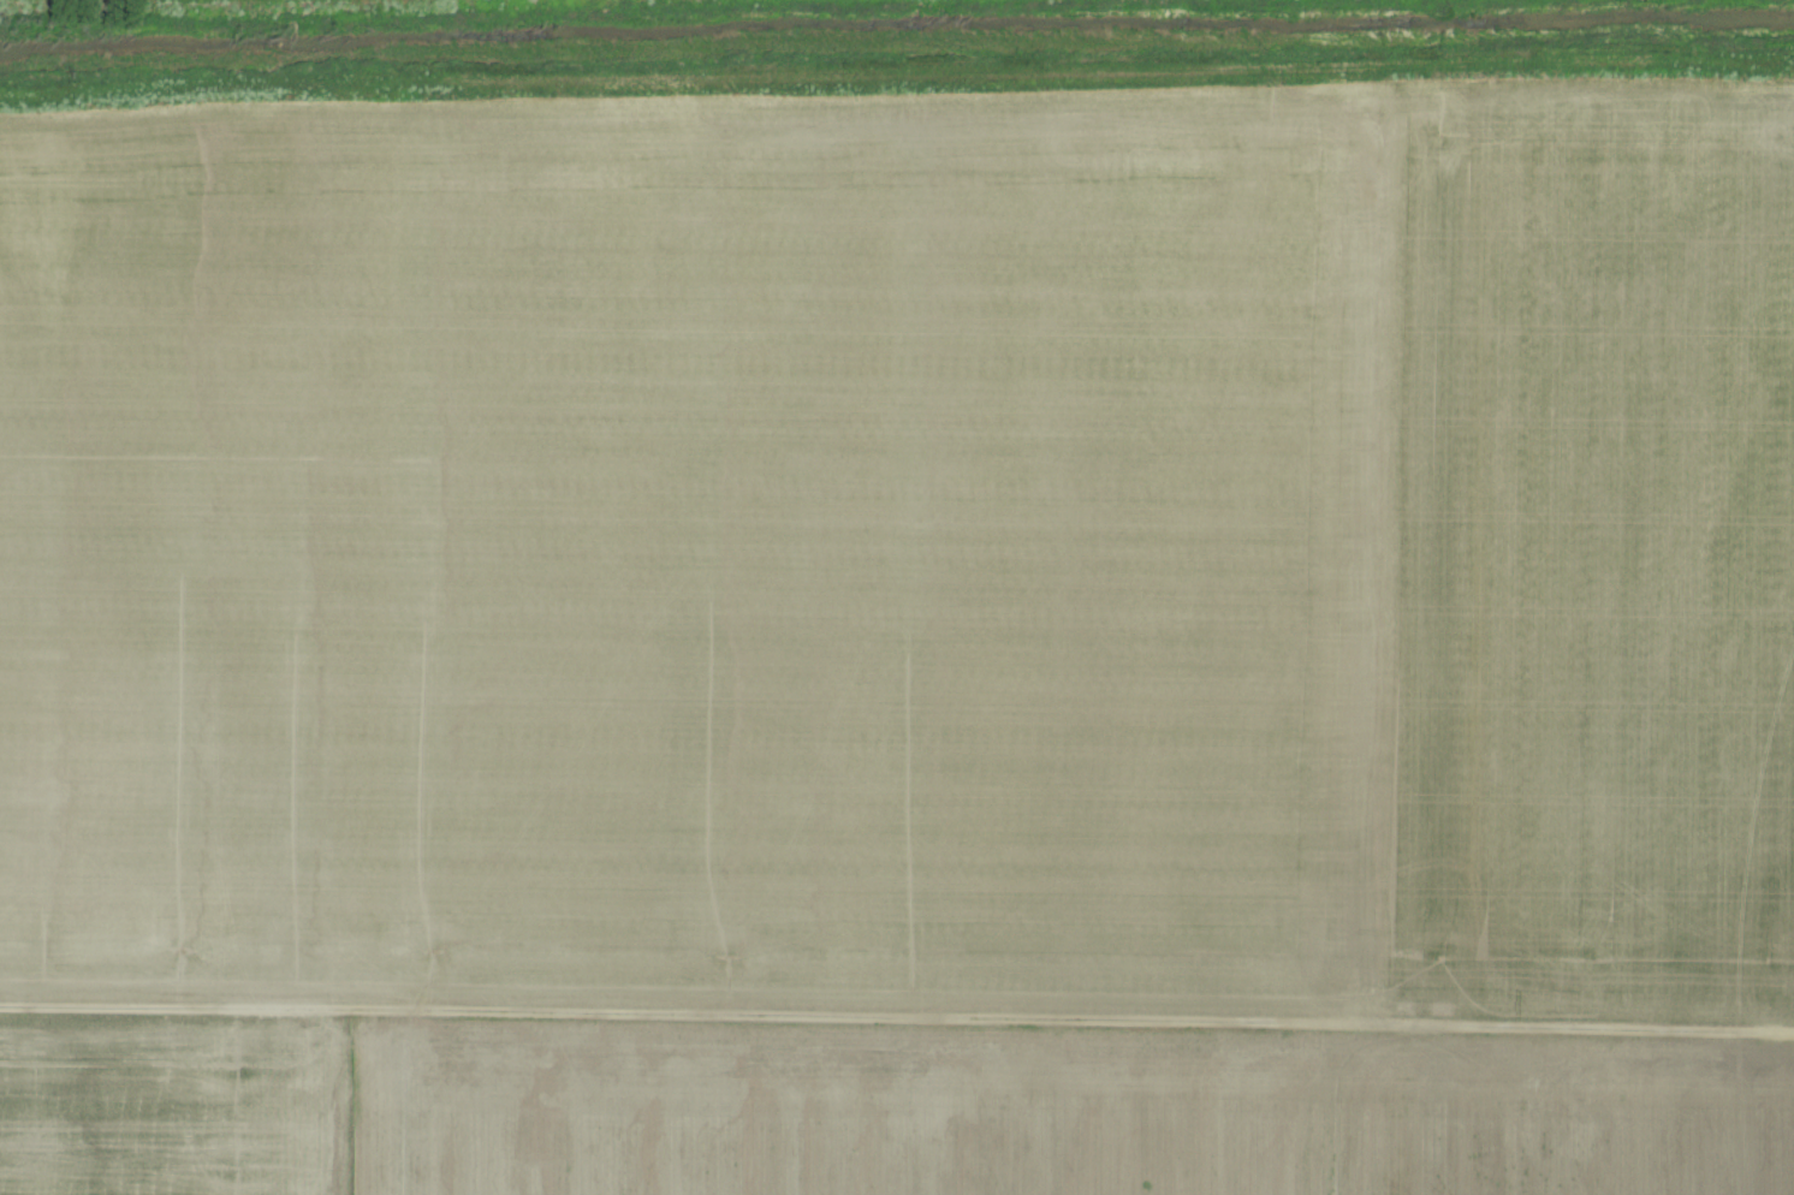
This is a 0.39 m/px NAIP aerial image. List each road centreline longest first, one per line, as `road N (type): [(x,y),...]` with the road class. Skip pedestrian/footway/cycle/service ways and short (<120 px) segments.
road 1 (residential): [(0,1021),(1793,1044)]

